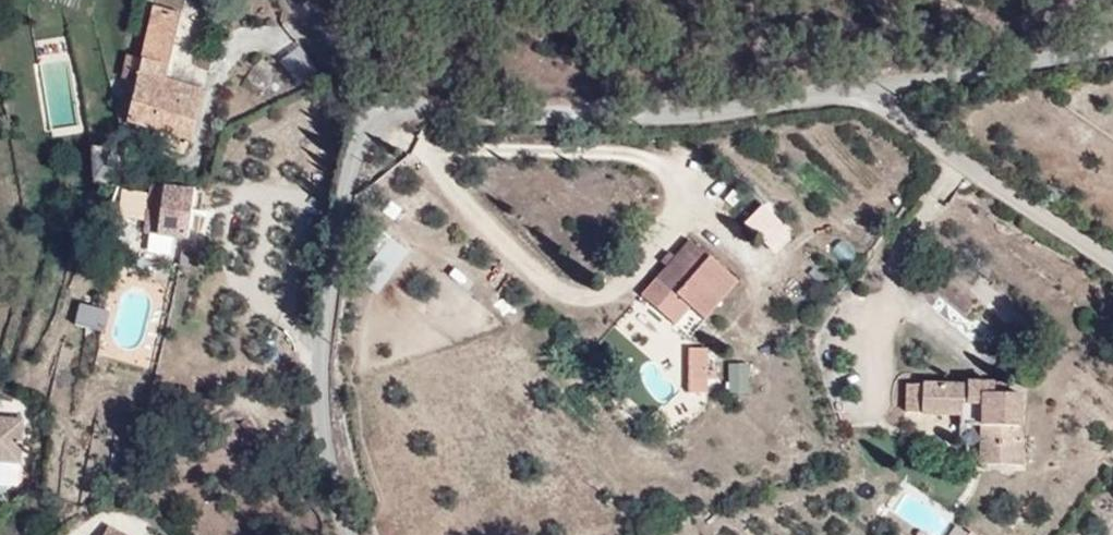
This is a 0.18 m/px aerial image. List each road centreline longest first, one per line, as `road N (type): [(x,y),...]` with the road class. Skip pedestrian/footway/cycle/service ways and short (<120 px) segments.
road 1 (unclassified): [(857,97),(691,114),(369,113)]
road 2 (unclassified): [(369,113),(340,223),(322,410),(353,534)]
road 3 (unclassified): [(857,97),(1112,258)]
road 4 (unclassified): [(1112,46),(857,97)]
road 5 (unclassified): [(306,0),(359,65),(369,113)]

